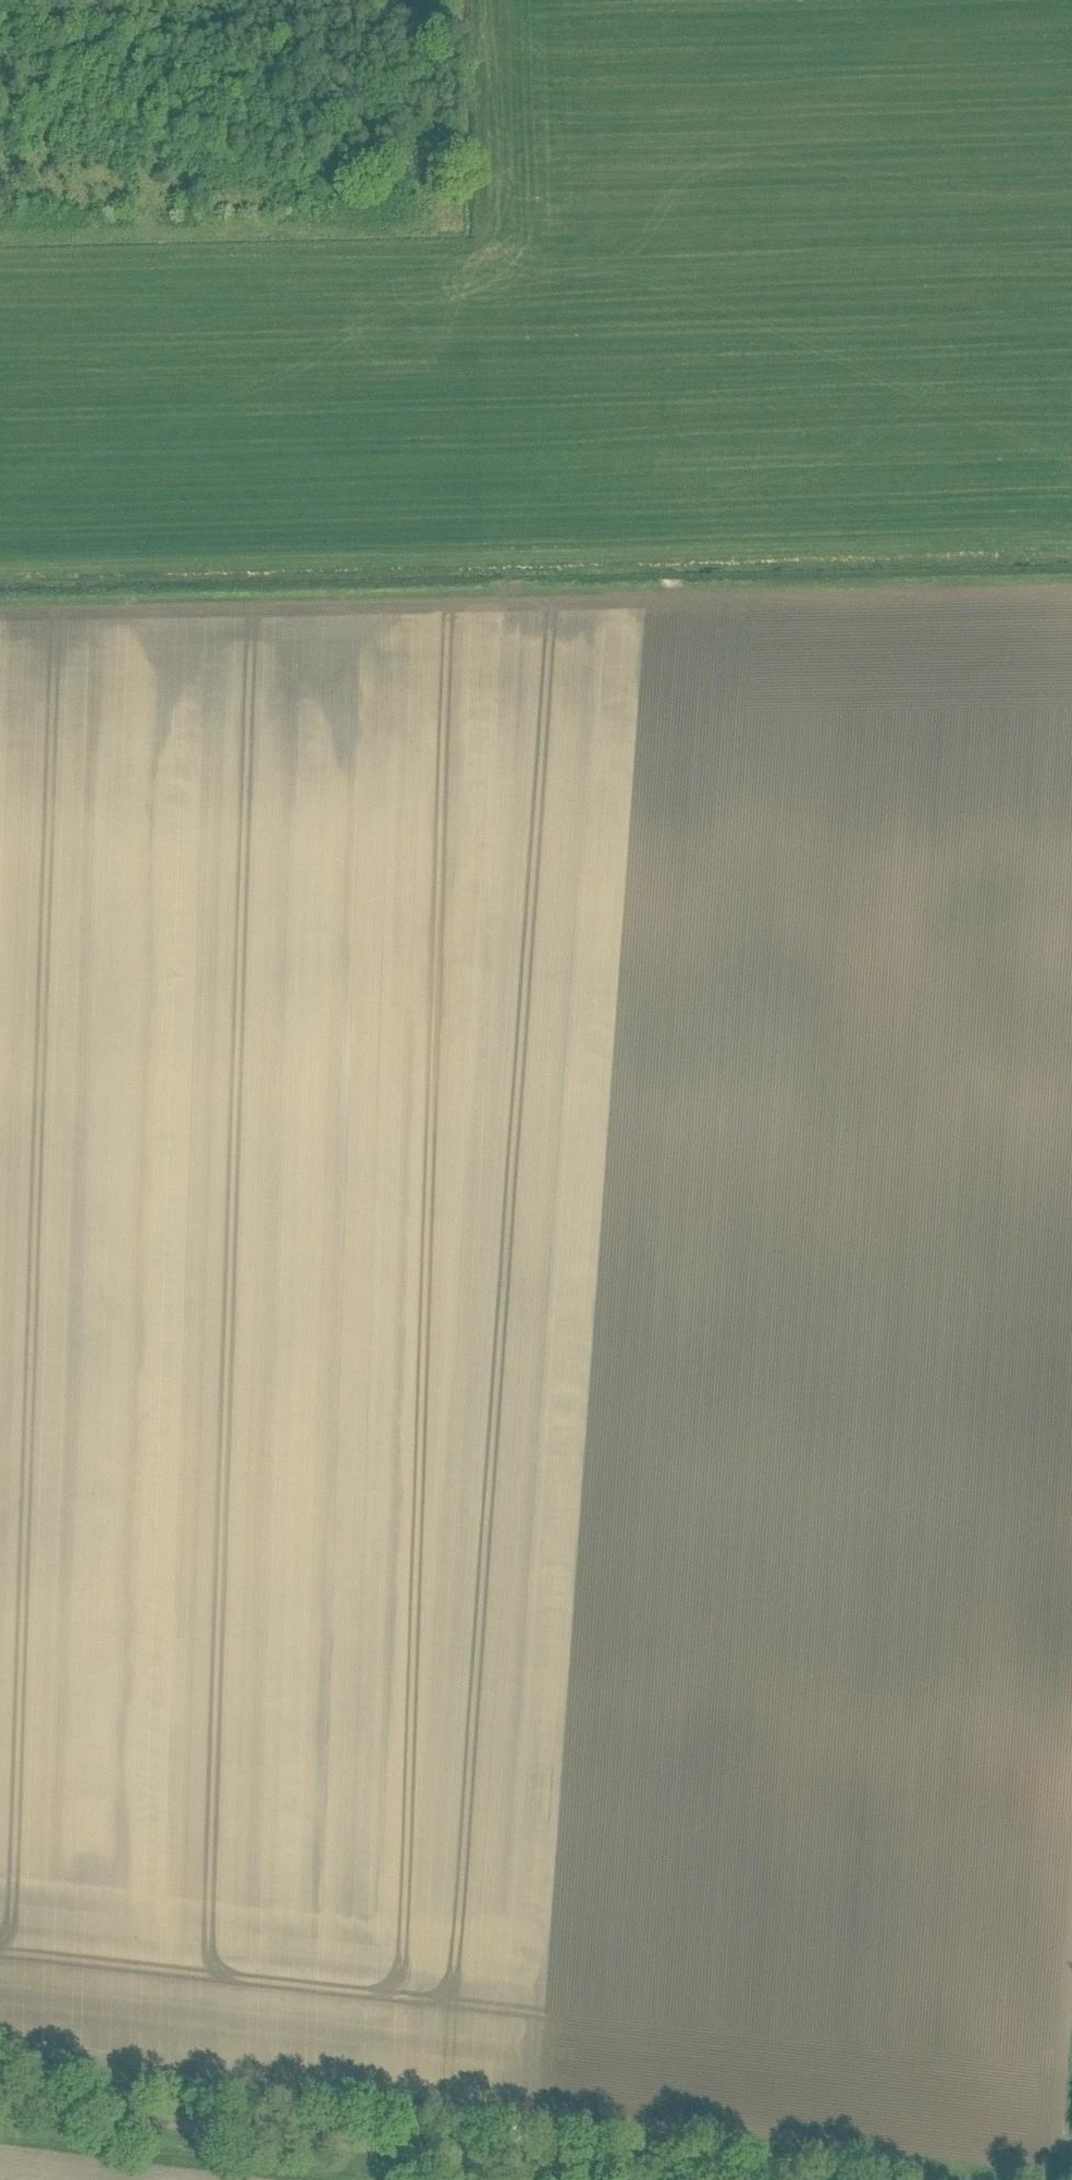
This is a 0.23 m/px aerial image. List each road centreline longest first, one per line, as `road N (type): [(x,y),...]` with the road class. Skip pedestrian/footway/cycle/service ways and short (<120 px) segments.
road 1 (unclassified): [(0,2103),(663,2179)]

